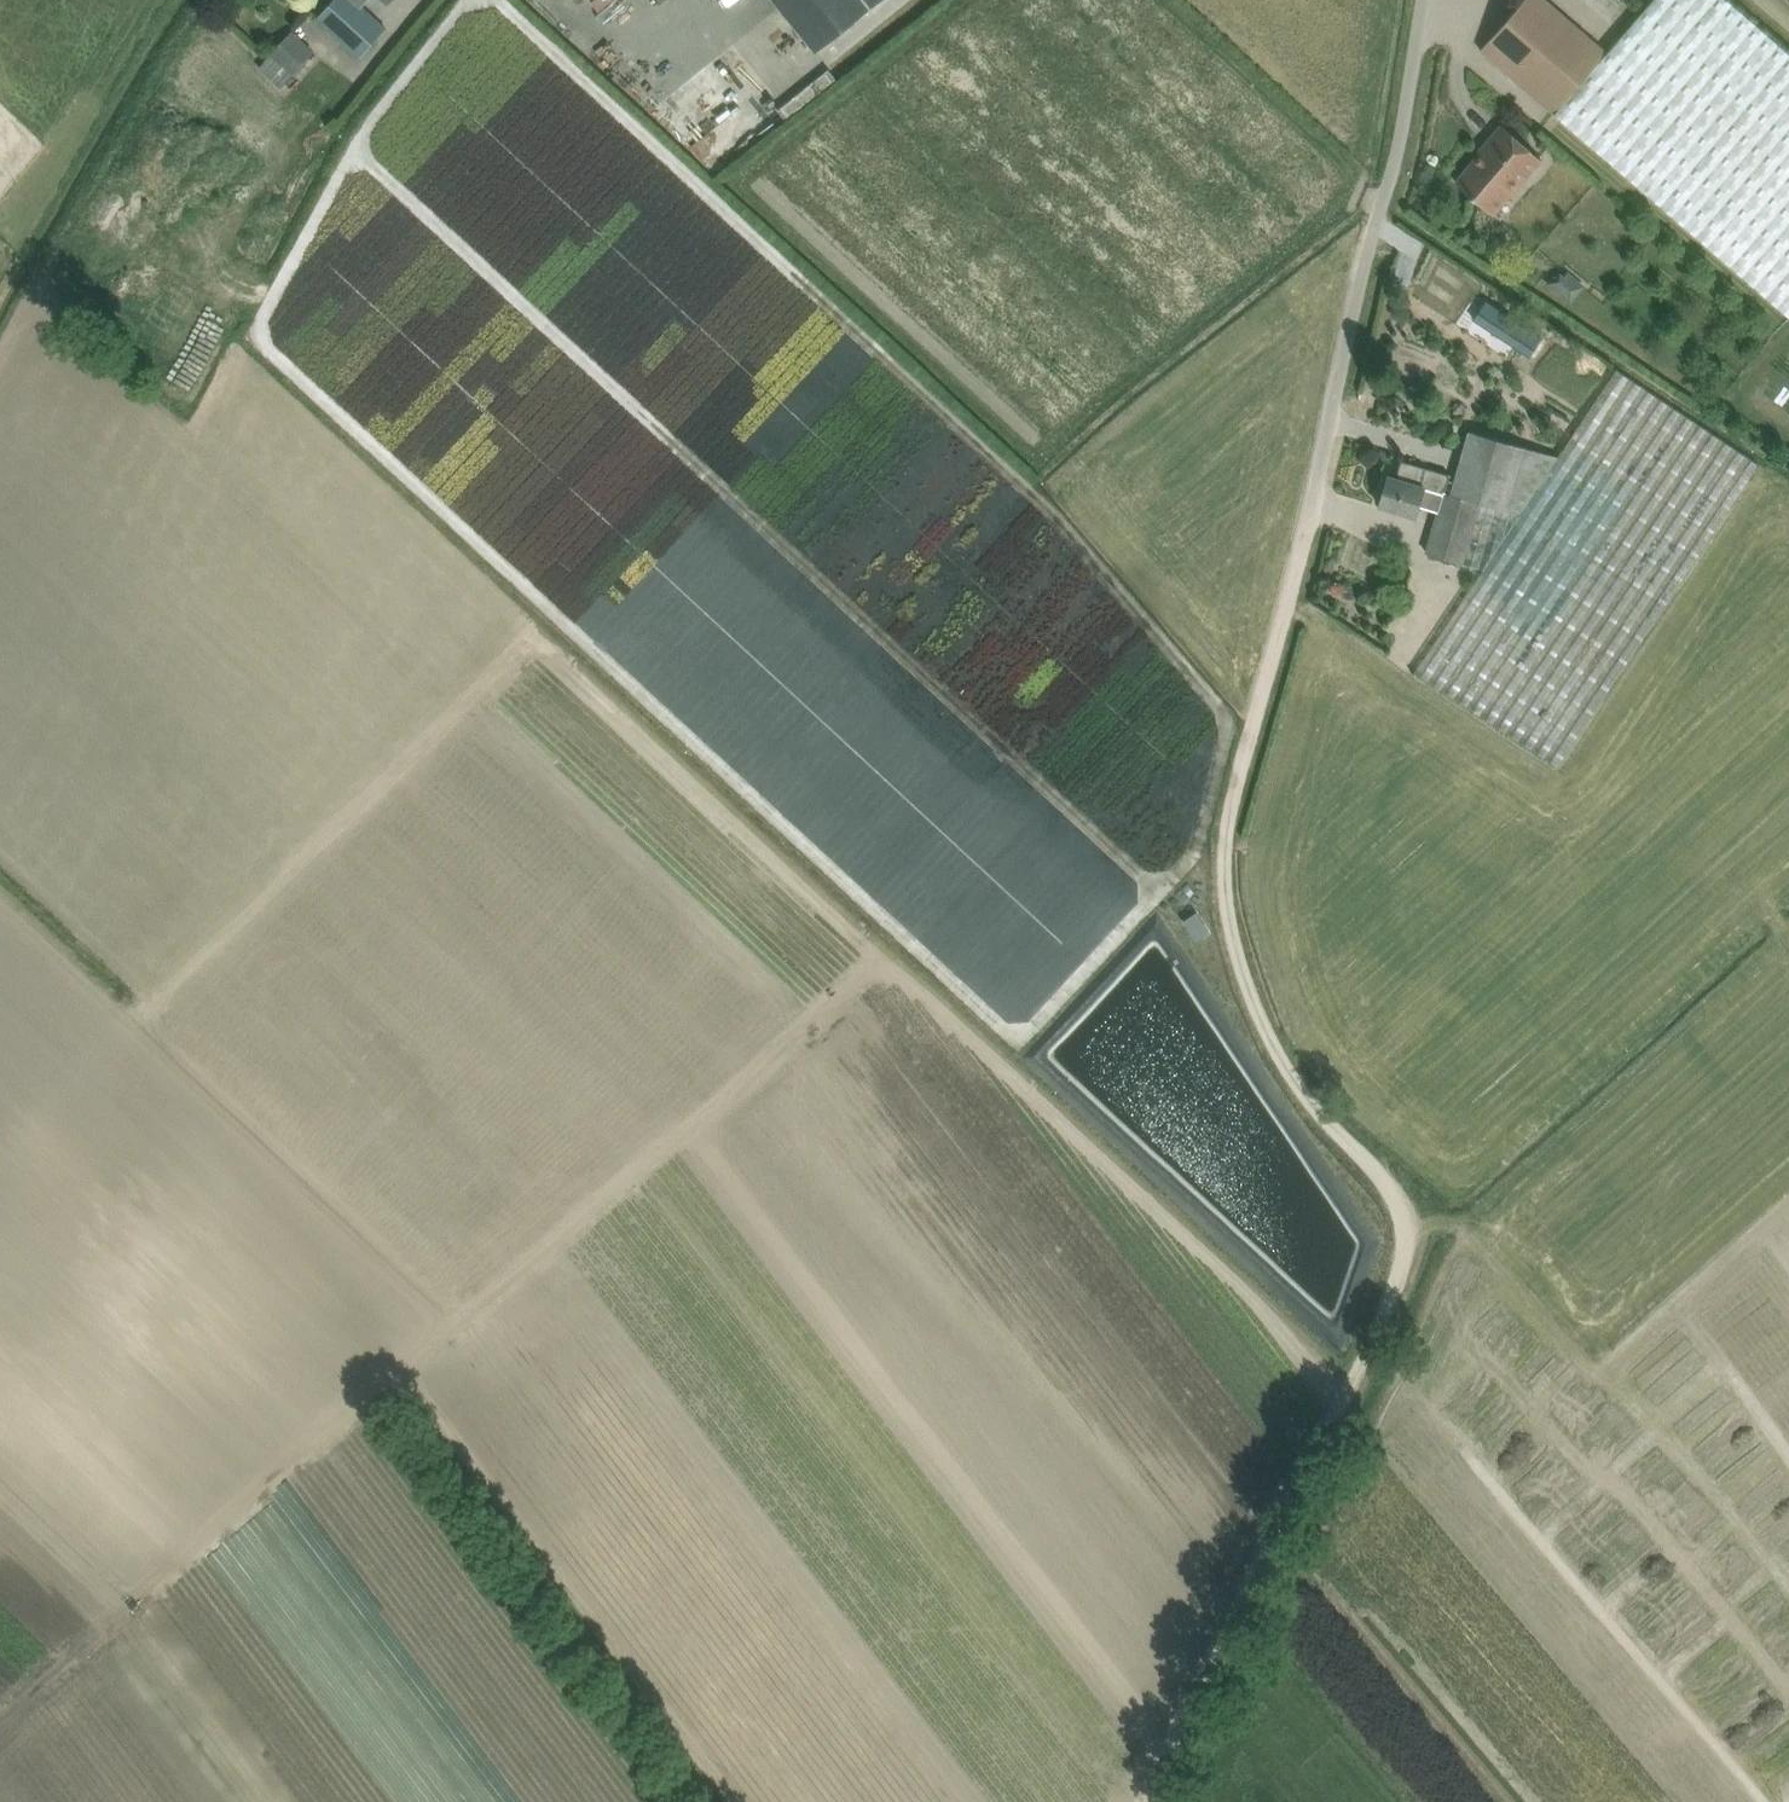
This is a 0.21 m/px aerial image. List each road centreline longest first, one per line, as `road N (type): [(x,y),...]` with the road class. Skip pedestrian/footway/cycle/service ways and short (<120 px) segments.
road 1 (track): [(1154,1801),(1395,1288),(1410,1237),(1400,1210),(1328,1125),(1280,1047),(1245,953),(1239,842),(1254,753),(1322,527)]
road 2 (unclassified): [(1322,527),(1399,194),(1432,0)]

